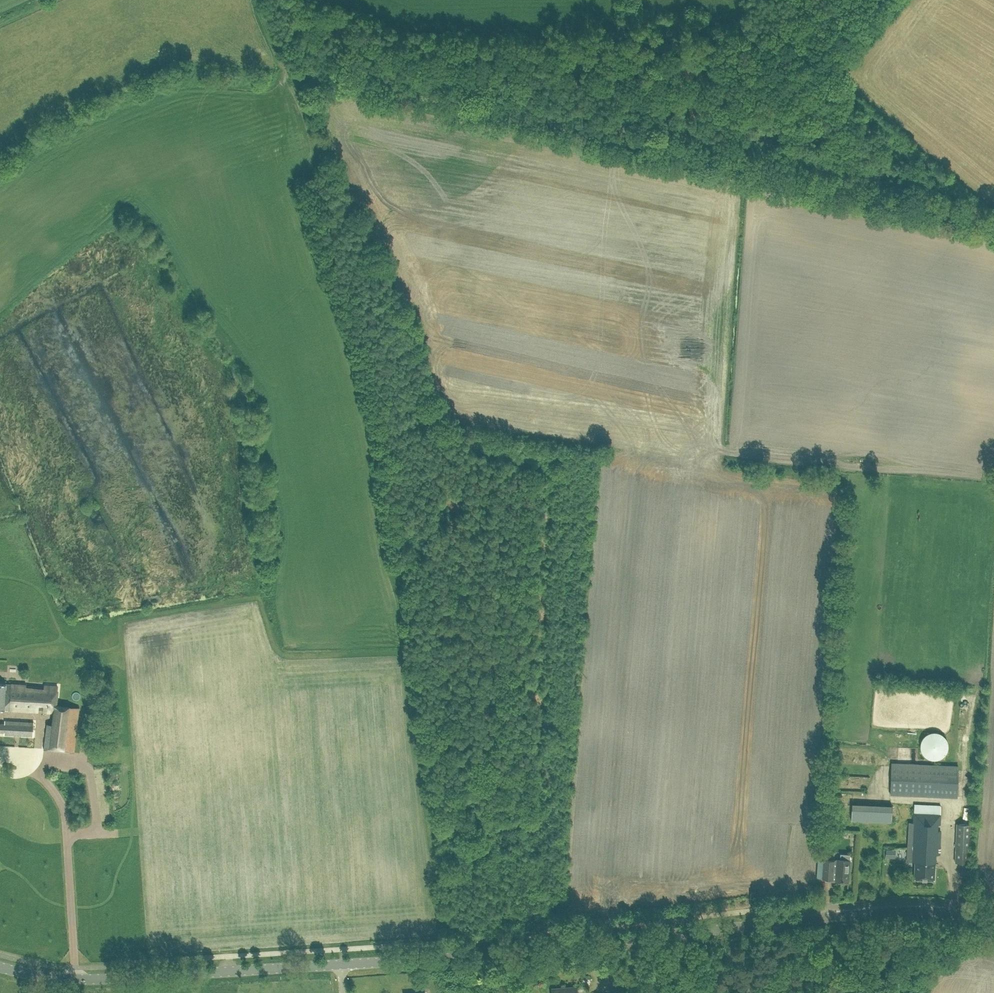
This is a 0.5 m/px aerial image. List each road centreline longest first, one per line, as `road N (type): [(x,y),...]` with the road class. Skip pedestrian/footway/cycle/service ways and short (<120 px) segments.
road 1 (tertiary): [(993,920),(888,915),(121,977),(0,966)]
road 2 (track): [(993,223),(318,73)]

